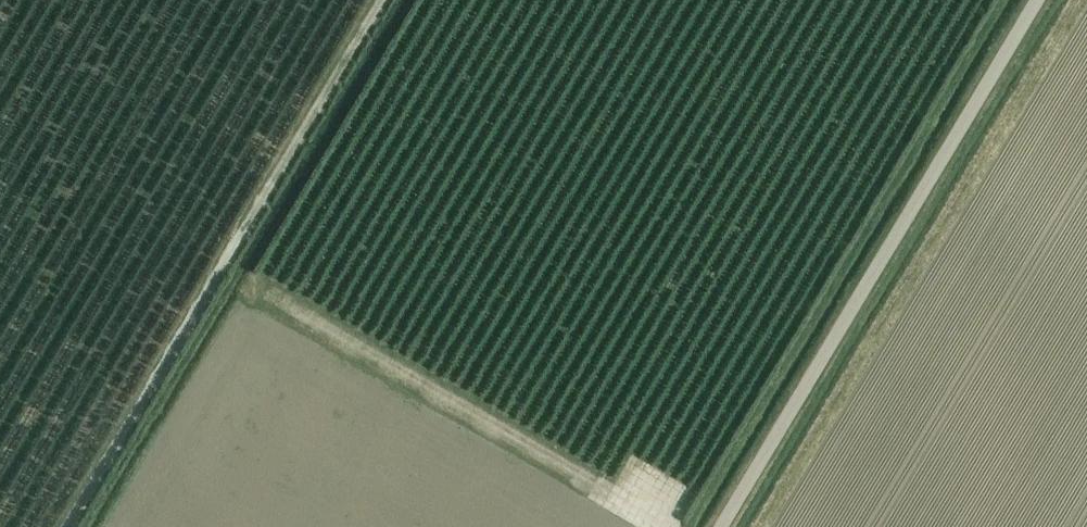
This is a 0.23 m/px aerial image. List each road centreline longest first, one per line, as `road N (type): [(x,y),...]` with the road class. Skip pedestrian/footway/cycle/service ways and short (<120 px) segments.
road 1 (unclassified): [(726,526),(1045,0)]

